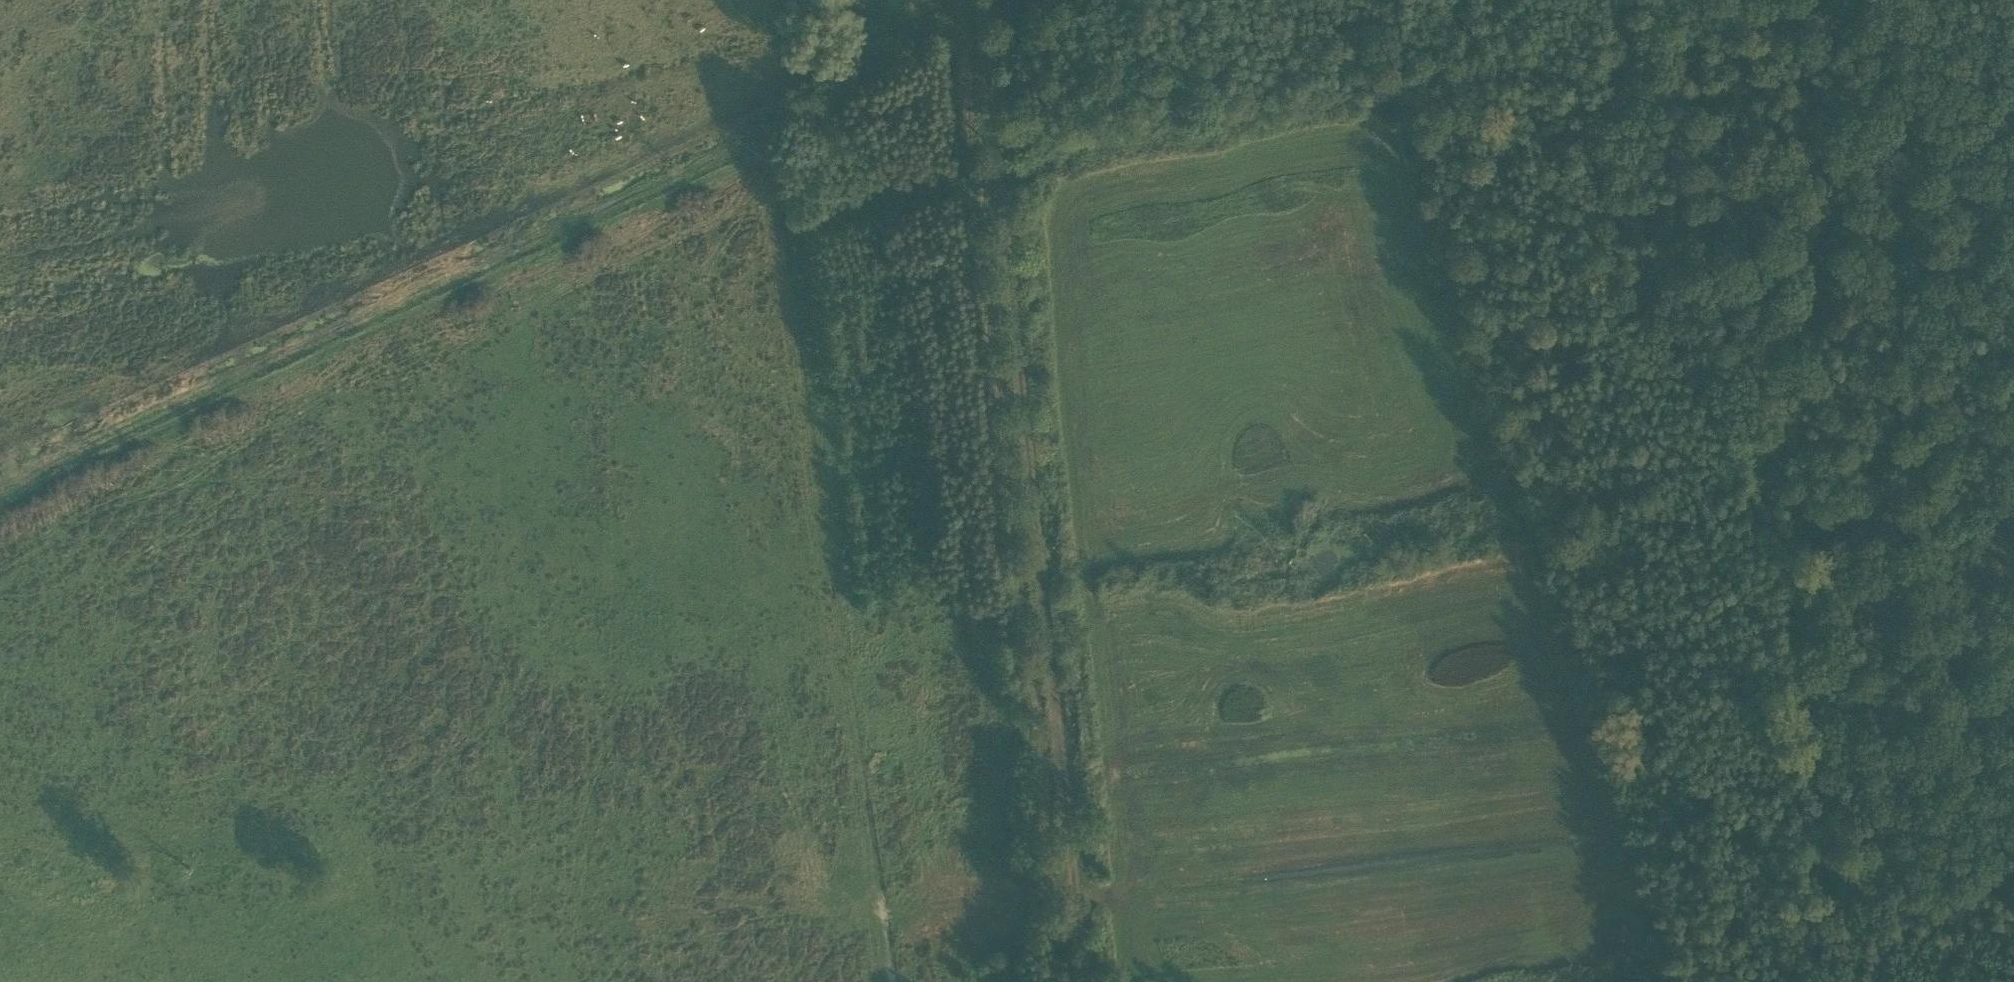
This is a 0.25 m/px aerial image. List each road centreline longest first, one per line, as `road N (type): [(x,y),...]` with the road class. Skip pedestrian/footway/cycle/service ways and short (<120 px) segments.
road 1 (track): [(978,0),(1086,981)]

